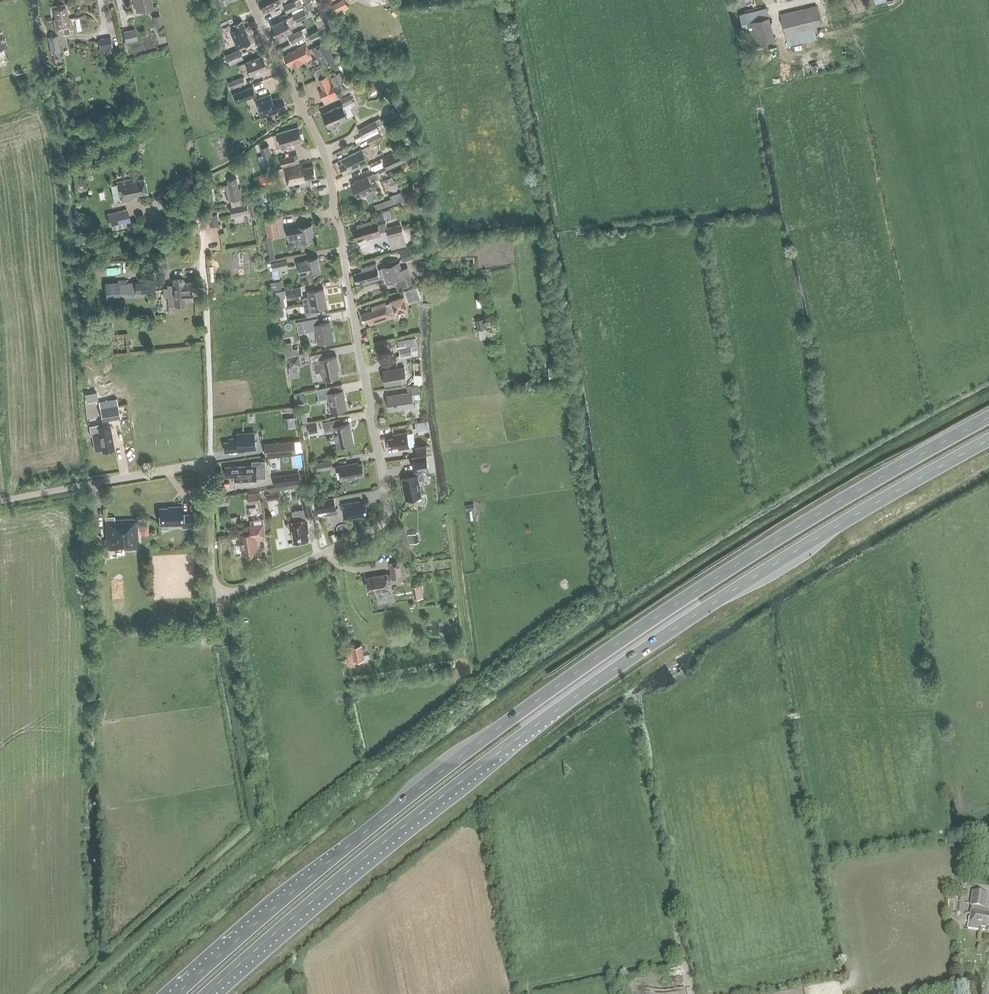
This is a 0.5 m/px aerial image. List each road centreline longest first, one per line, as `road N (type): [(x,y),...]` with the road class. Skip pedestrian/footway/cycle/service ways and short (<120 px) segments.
road 1 (trunk): [(988,417),(812,517),(526,708),(383,816),(176,993)]
road 2 (trunk): [(206,993),(554,712),(726,595),(988,440)]
road 3 (residential): [(204,472),(212,573),(222,591),(374,531),(388,516),(331,179),(250,0)]
road 4 (residential): [(204,472),(210,405),(199,180)]
road 5 (residential): [(0,500),(176,468),(204,472)]

